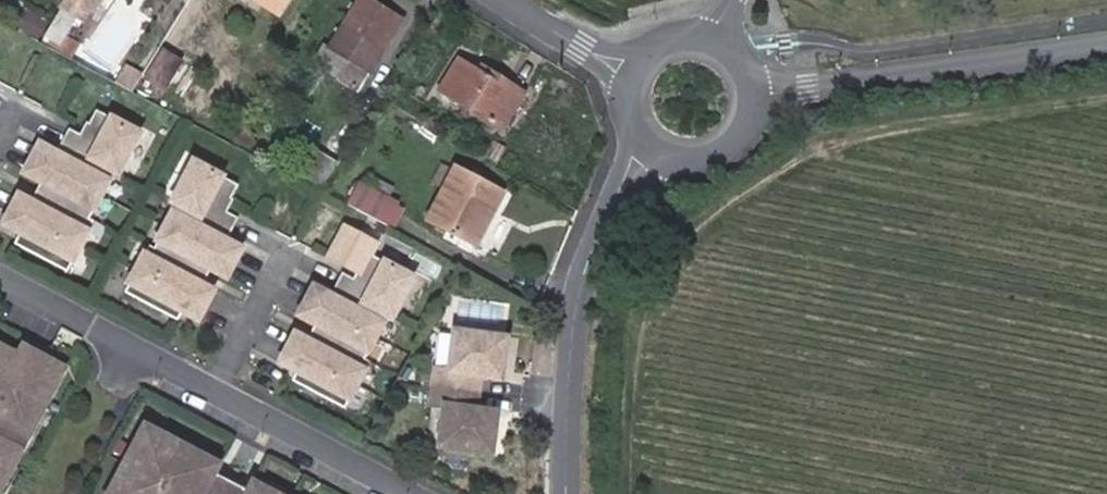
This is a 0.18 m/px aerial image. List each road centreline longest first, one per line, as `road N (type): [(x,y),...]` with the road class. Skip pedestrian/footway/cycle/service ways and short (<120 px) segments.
road 1 (residential): [(410,493),(0,276)]
road 2 (residential): [(570,493),(575,341),(588,273),(625,186),(658,143)]
road 3 (residential): [(658,143),(692,154),(738,129),(745,82),(711,46)]
road 4 (residential): [(642,71),(582,46),(506,0)]

